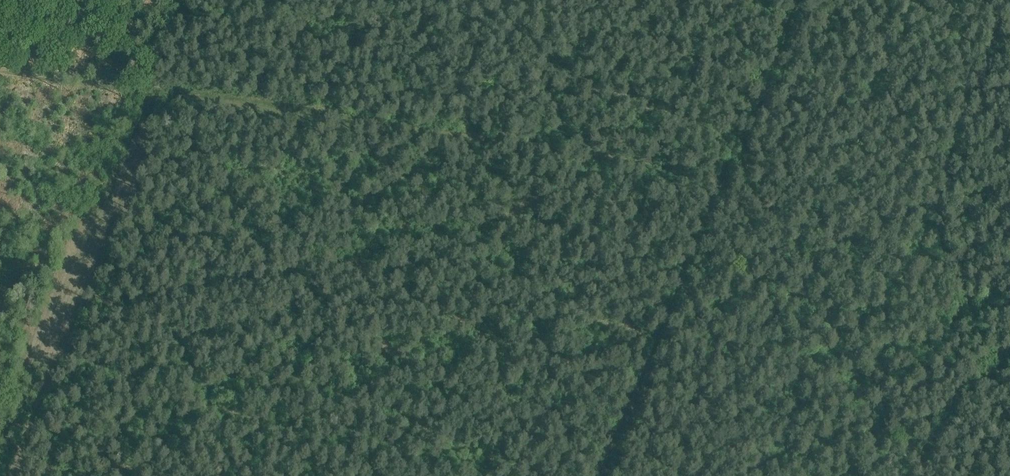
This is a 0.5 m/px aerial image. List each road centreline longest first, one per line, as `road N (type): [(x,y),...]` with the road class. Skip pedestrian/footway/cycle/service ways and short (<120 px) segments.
road 1 (track): [(611,475),(802,0)]

